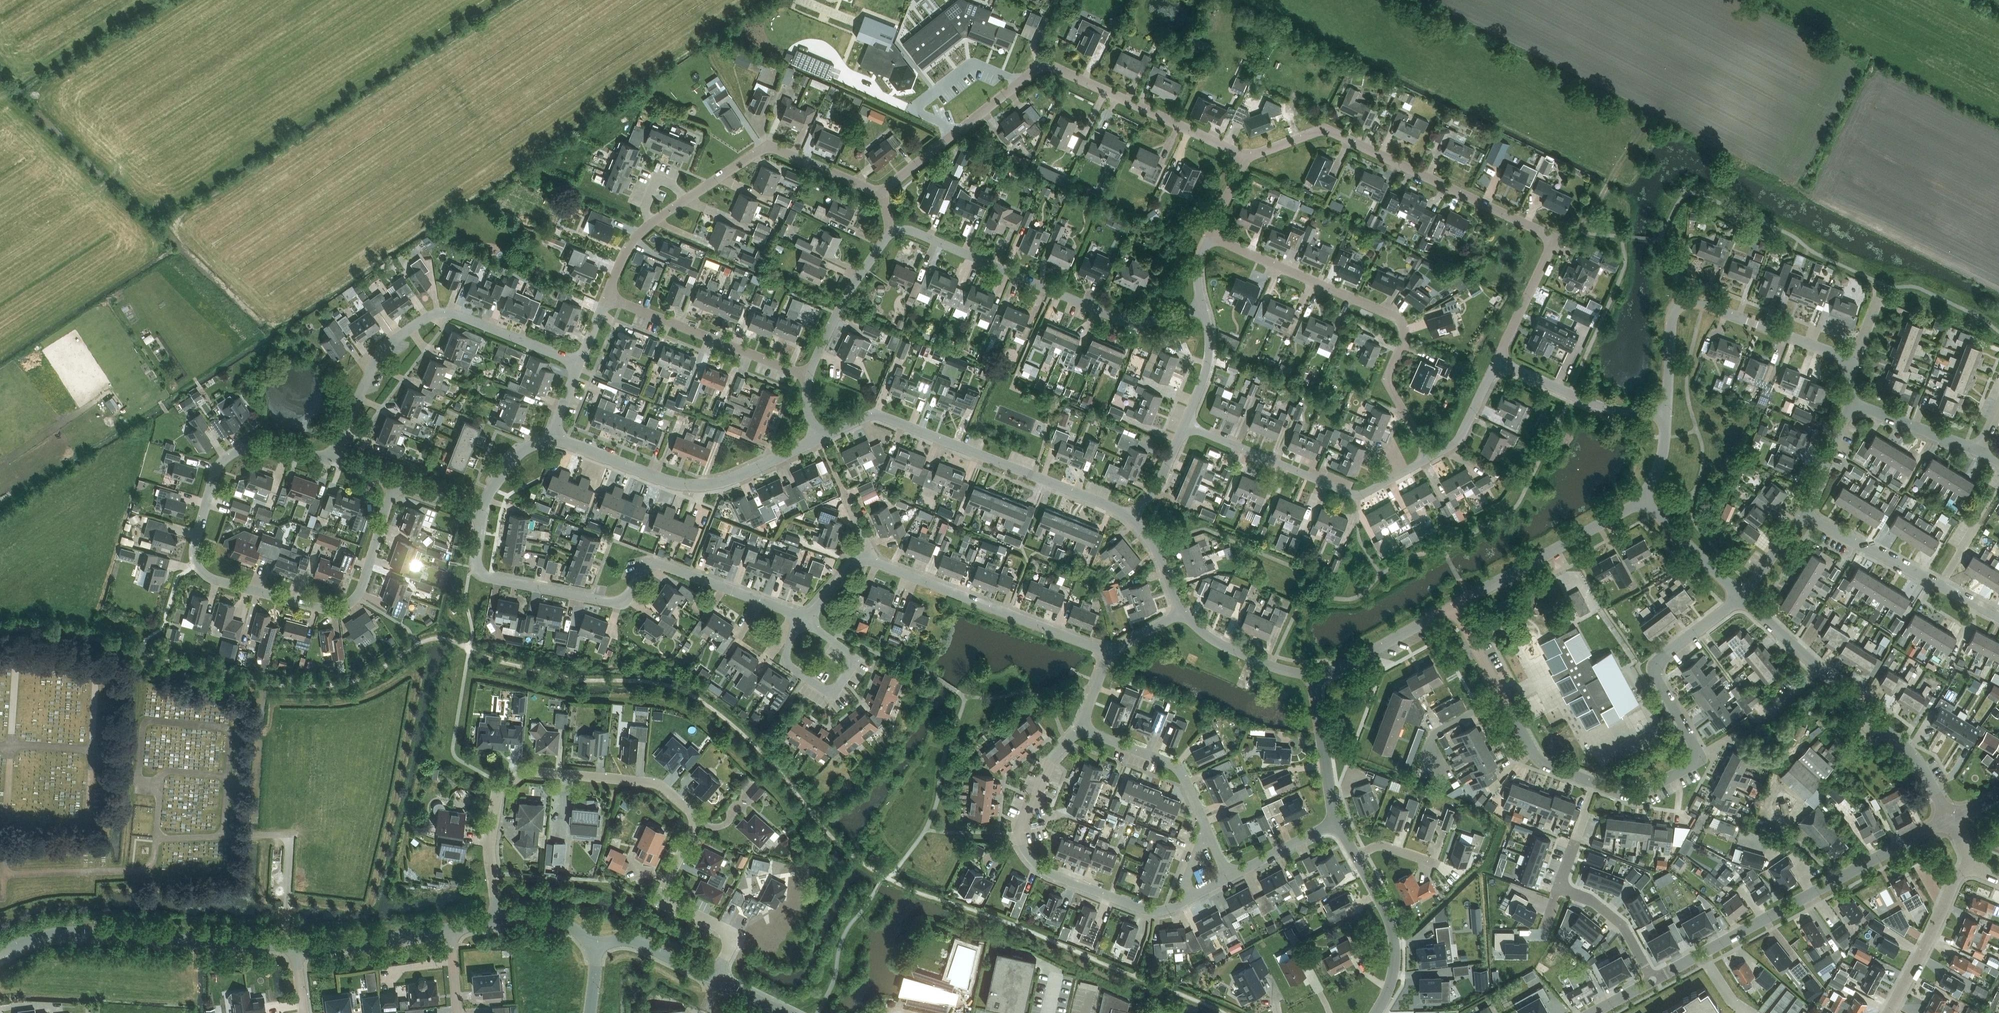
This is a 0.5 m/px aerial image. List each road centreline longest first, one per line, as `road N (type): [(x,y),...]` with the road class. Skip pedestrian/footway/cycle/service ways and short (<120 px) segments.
road 1 (residential): [(499,922),(490,849),(505,787),(536,771),(650,783),(695,818),(668,898),(736,936),(717,978)]
road 2 (residential): [(332,460),(253,447),(229,455),(216,469),(195,542),(196,566),(214,581),(341,609),(362,588),(395,482)]
road 3 (residential): [(1246,157),(1326,130),(1544,232),(1549,252),(1497,361)]
road 4 (residential): [(882,191),(1044,64),(1246,157)]
road 5 (residential): [(798,614),(660,564),(649,563),(625,600),(613,602),(488,577),(475,561),(483,514)]
road 6 (residential): [(1430,458),(1387,380),(1404,339),(1401,323),(1209,234)]
road 7 (residential): [(332,460),(378,355),(433,315),(459,314),(580,364)]
road 8 (tertiary): [(1653,980),(1949,818)]
road 9 (residential): [(820,439),(875,413),(1129,518)]
road 10 (residential): [(892,232),(914,230),(1135,326),(1203,308)]
road 11 (residential): [(1193,897),(1152,912),(1045,871),(1027,853),(1026,816),(1052,758),(1080,728)]
road 12 (residential): [(1741,598),(1656,667),(1696,748),(1691,766),(1643,793),(1595,784)]
road 13 (residential): [(1949,818),(1917,759),(1741,598)]
road 14 (tertiary): [(0,953),(74,933),(297,945)]
road 15 (unclassified): [(1667,411),(1671,320),(1681,305),(1855,361)]
road 16 (residential): [(554,436),(692,484),(721,482),(820,439)]
road 17 (residential): [(1185,424),(1359,497),(1430,458)]
road 18 (residential): [(1108,653),(877,563),(870,552)]
road 19 (residential): [(1653,980),(1622,924),(1561,886),(1595,784)]
road 20 (residential): [(1595,784),(1536,759),(1450,605)]
road 21 (residential): [(1998,615),(1802,514)]
road 22 (residential): [(1450,605),(1642,497)]
road 23 (residential): [(685,200),(779,149),(882,191)]
road 24 (residential): [(808,376),(607,297)]
road 25 (residential): [(809,614),(853,662),(834,691),(786,660),(798,614)]
road 26 (residential): [(1667,411),(1589,405),(1497,361)]
road 27 (residential): [(1207,829),(1179,767),(1080,728)]
road 28 (residential): [(1889,1012),(1955,879),(1973,865)]
road 29 (residential): [(1376,1012),(1388,991),(1394,938),(1356,856)]
road 30 (residential): [(808,376),(855,282),(892,232)]
road 31 (residential): [(1313,678),(1450,605)]
road 32 (tertiary): [(297,945),(450,929)]
road 33 (residential): [(1182,613),(1218,642),(1313,678)]
road 34 (residential): [(1335,823),(1313,678)]
road 35 (residential): [(1741,598),(1642,497)]
road 36 (residential): [(1979,451),(1851,403)]
road 37 (tertiary): [(596,945),(641,945),(717,978)]
road 38 (residential): [(1430,458),(1458,443),(1497,361)]
road 39 (residential): [(1802,514),(1851,403)]
road 40 (residential): [(1185,424),(1209,354),(1203,308)]

